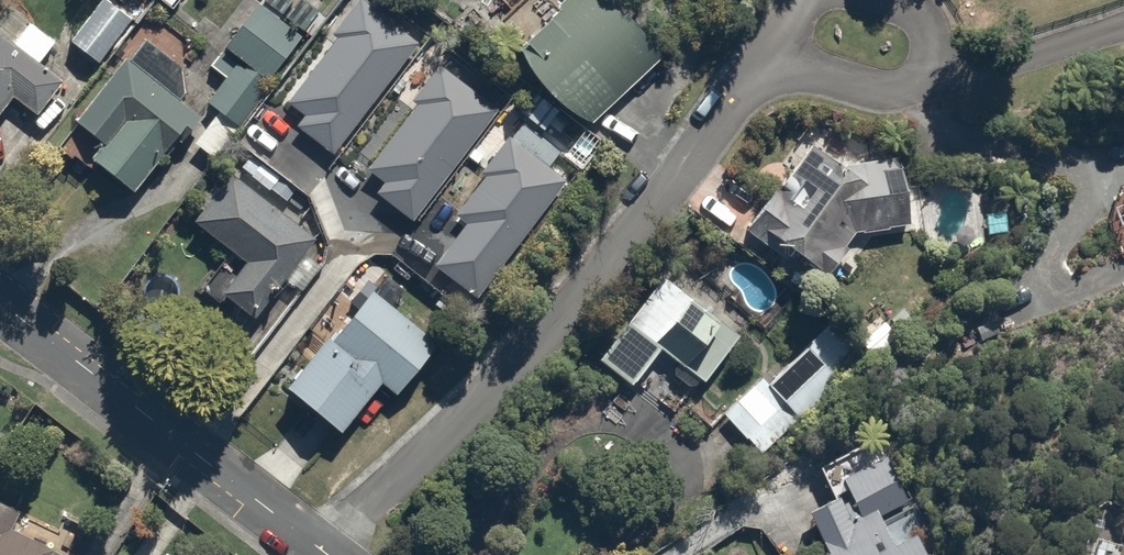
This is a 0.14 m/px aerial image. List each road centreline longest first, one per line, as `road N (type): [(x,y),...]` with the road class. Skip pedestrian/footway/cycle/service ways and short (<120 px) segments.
road 1 (residential): [(325,552),(553,325),(772,67)]
road 2 (residential): [(0,302),(325,552)]
road 3 (residential): [(900,0),(926,30),(932,62),(923,80),(891,95),(814,76)]

